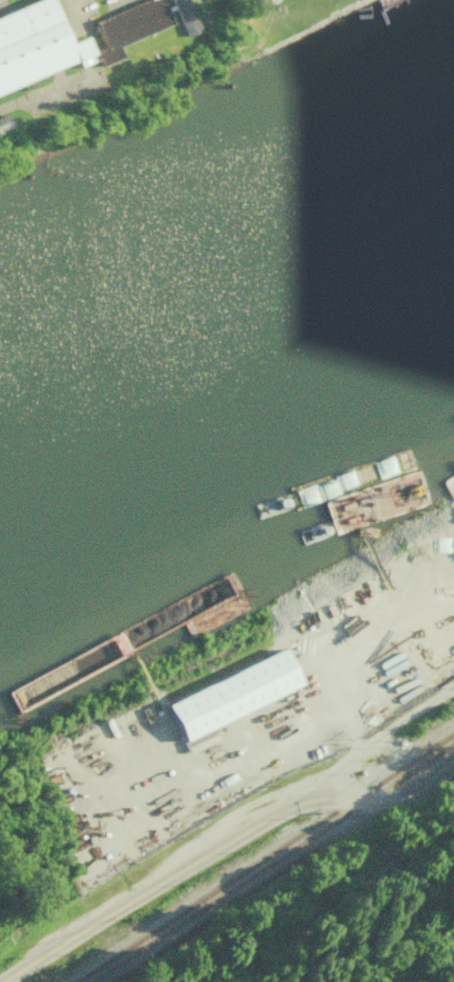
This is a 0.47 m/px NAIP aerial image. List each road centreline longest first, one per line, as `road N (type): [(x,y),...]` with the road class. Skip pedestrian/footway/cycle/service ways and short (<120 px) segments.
road 1 (secondary): [(453,772),(415,796),(308,800),(29,981)]
road 2 (residential): [(453,830),(317,922),(256,981)]
road 3 (residential): [(308,800),(453,701)]

